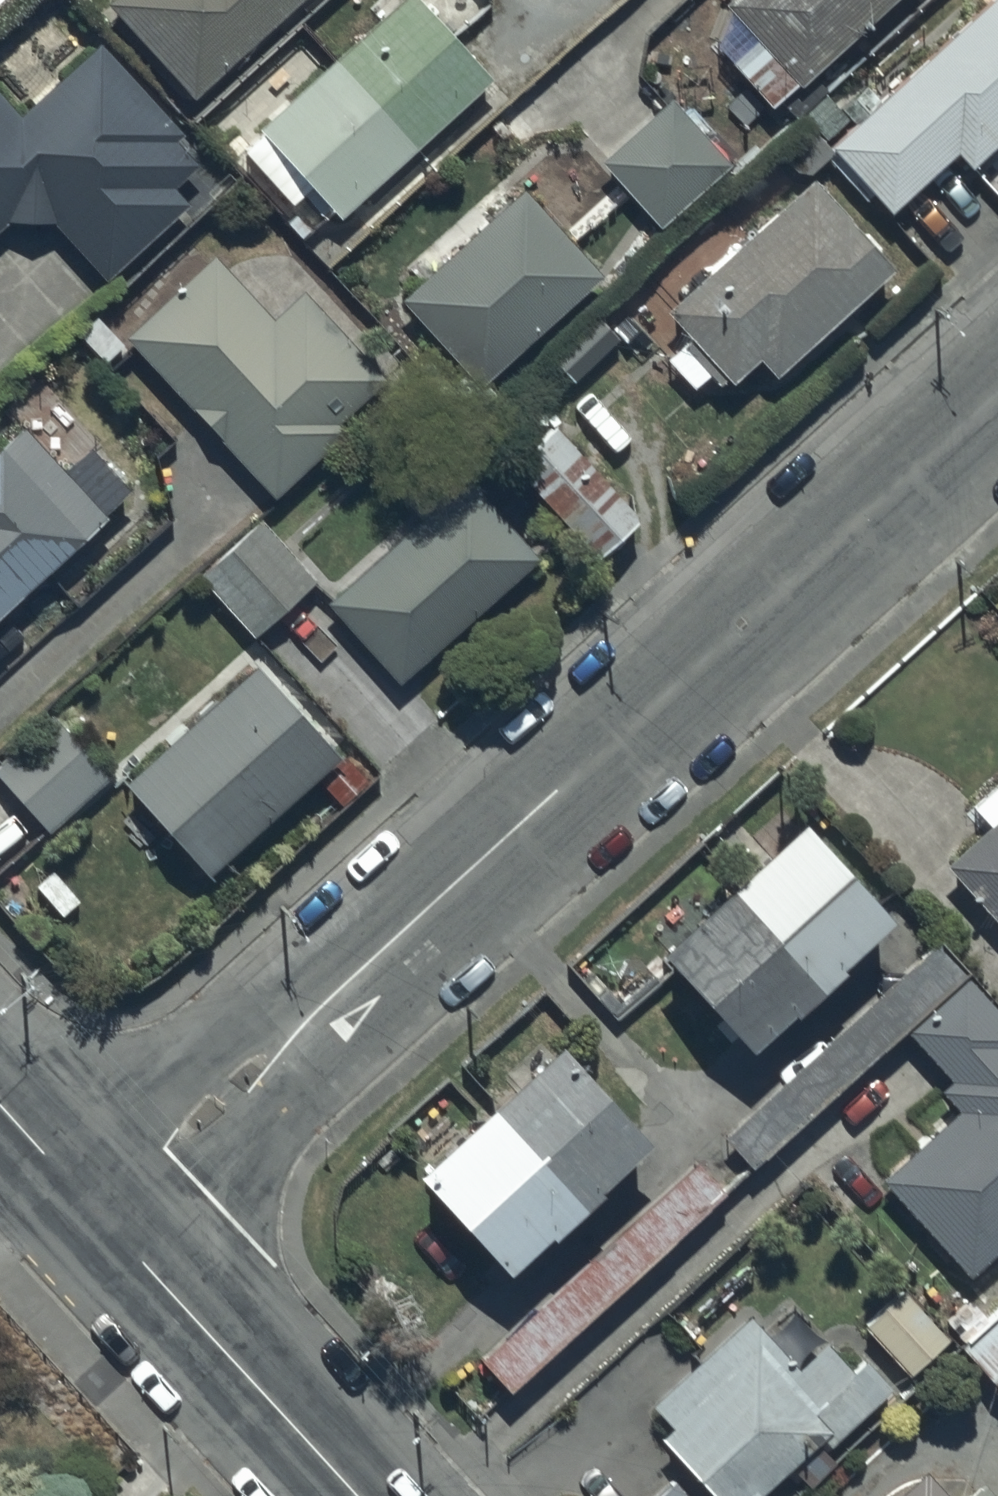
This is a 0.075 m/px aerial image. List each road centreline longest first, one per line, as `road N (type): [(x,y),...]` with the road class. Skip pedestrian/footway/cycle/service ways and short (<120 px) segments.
road 1 (residential): [(99,1212),(997,390)]
road 2 (secondary): [(99,1212),(357,1495)]
road 3 (secondary): [(0,1104),(99,1212)]

